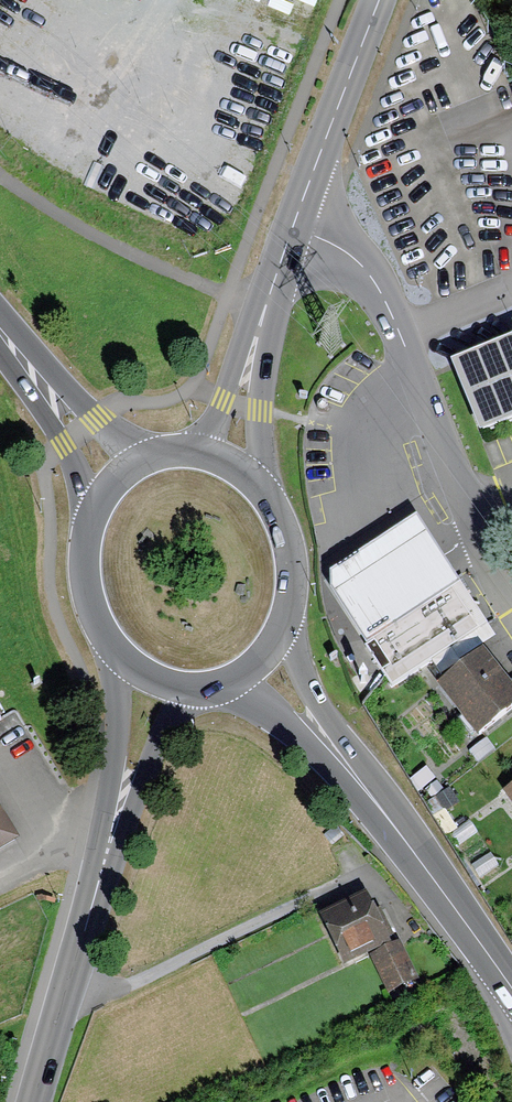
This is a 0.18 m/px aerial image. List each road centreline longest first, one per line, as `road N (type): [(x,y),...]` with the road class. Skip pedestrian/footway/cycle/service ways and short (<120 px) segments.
road 1 (residential): [(511,631),(488,596),(382,305),(343,251),(295,225)]
road 2 (track): [(0,177),(55,217),(264,314)]
road 3 (primary): [(345,766),(511,991)]
road 4 (tertiary): [(33,1101),(113,835)]
road 5 (secondary): [(230,464),(264,314),(295,225)]
road 6 (secondary): [(295,225),(378,0)]
road 7 (tertiary): [(111,643),(113,835)]
road 8 (tertiary): [(113,835),(194,684)]
road 9 (primary): [(33,369),(88,530)]
road 10 (primary): [(285,612),(289,549),(276,513),(230,464)]
road 11 (primary): [(345,766),(306,683),(285,612)]
road 12 (primary): [(217,682),(345,766)]
road 13 (primary): [(152,456),(33,369)]

